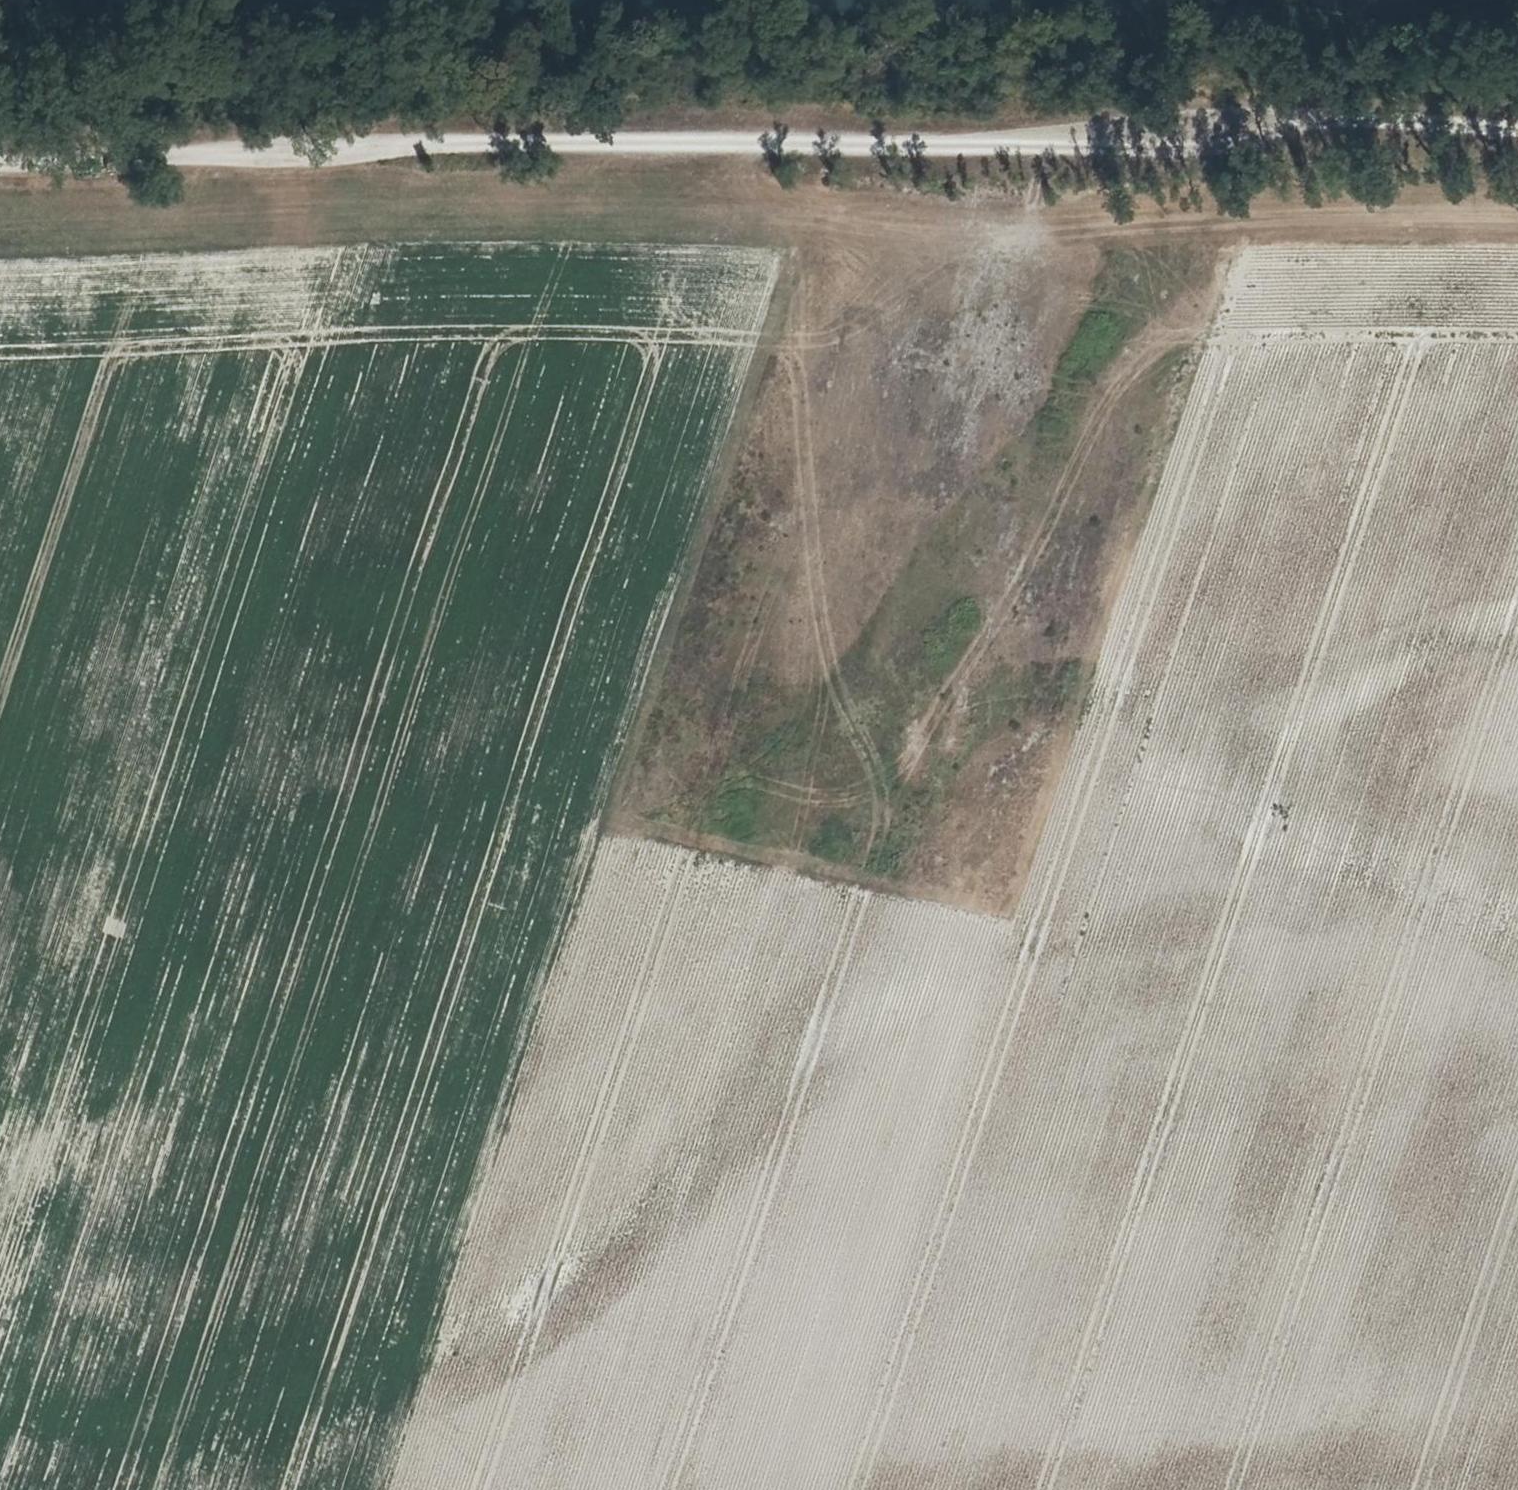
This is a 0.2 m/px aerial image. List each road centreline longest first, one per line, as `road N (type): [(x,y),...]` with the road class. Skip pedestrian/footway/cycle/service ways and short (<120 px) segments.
road 1 (track): [(1517,126),(1315,114),(1059,133),(0,160)]

